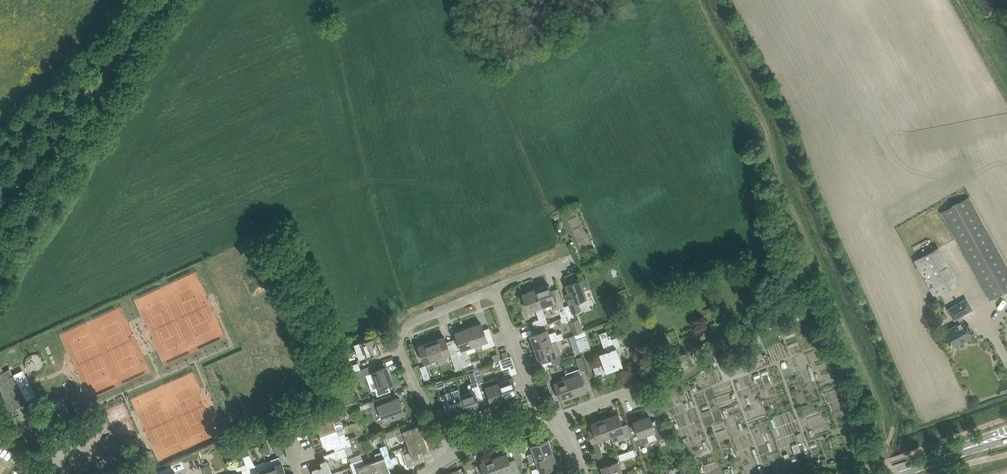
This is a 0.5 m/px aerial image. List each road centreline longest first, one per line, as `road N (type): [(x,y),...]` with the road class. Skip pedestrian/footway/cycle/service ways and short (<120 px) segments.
road 1 (residential): [(456,453),(401,338),(410,324),(495,289)]
road 2 (unclassified): [(557,417),(677,371),(715,344)]
road 3 (residential): [(540,413),(495,289)]

